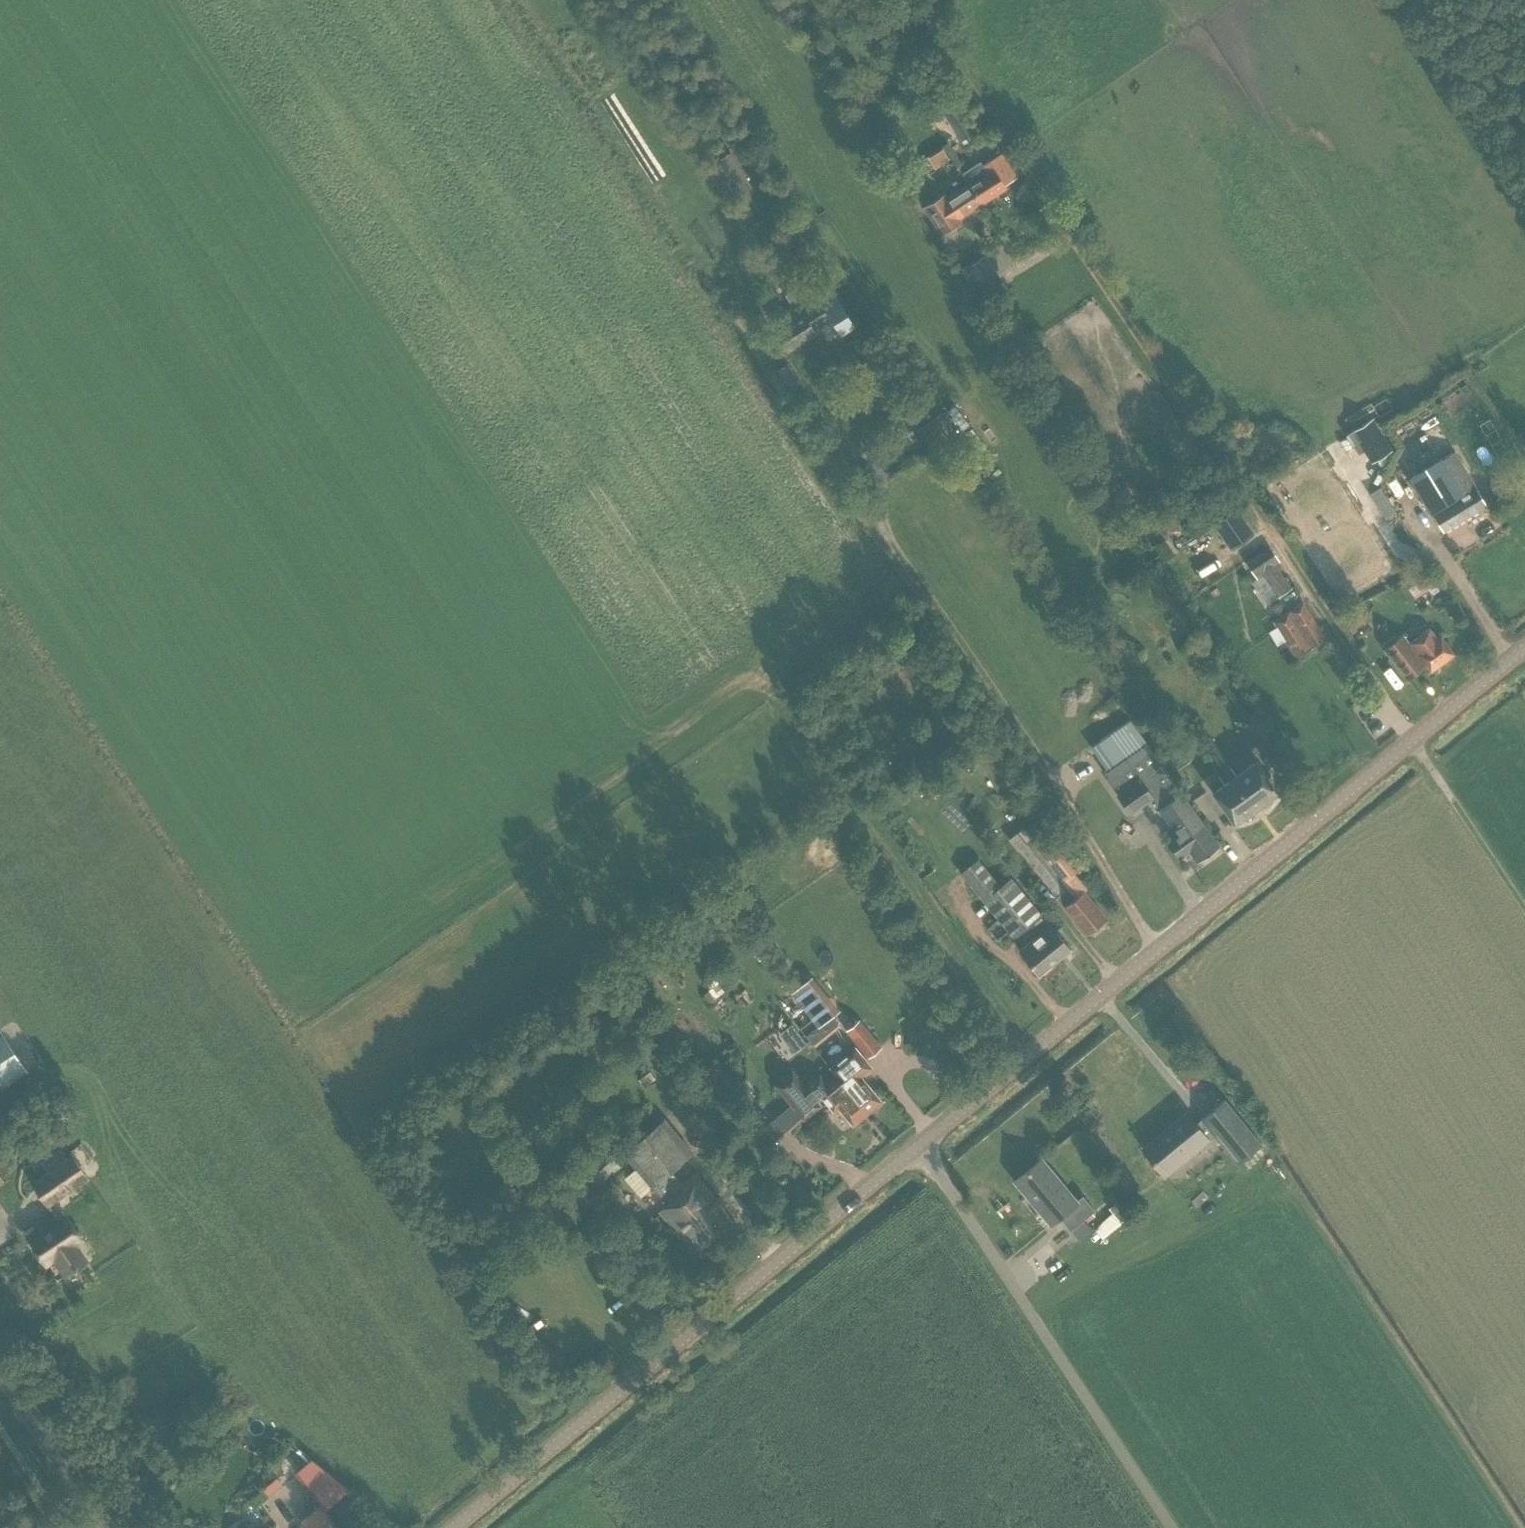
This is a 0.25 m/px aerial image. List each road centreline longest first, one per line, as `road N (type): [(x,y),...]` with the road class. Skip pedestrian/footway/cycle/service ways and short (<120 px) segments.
road 1 (tertiary): [(462,1527),(1524,648)]
road 2 (tertiary): [(106,1527),(0,1371)]

